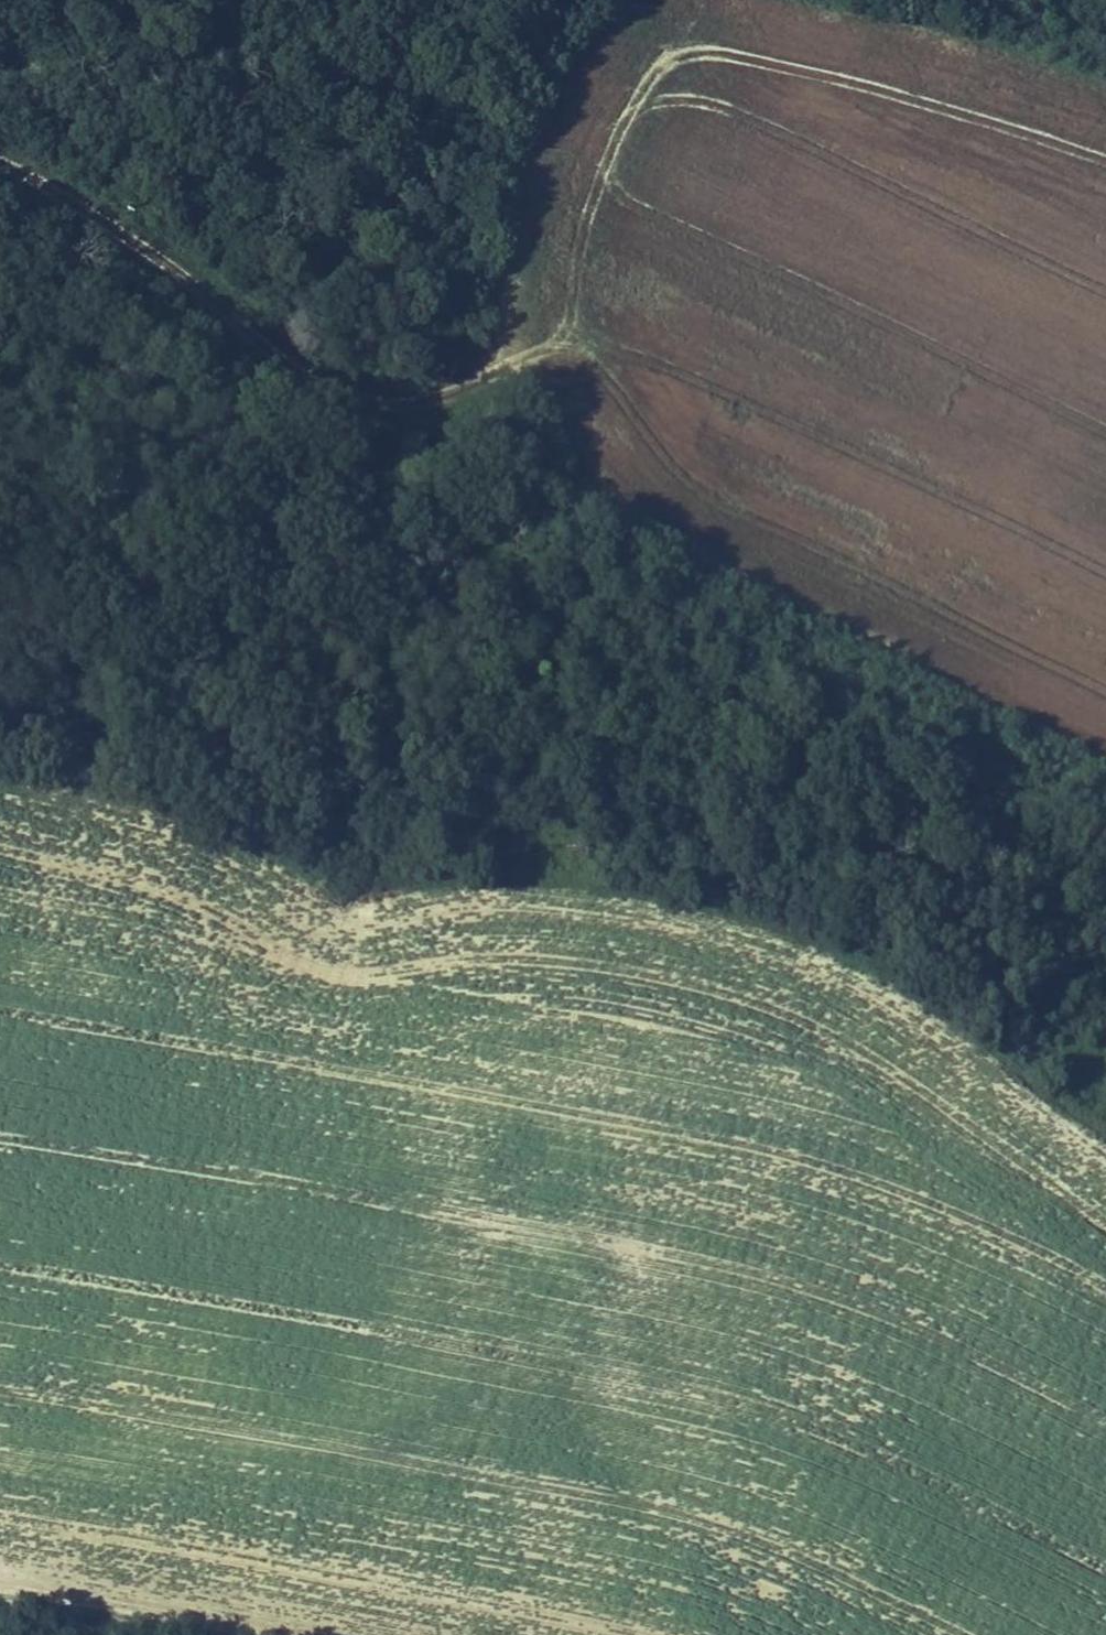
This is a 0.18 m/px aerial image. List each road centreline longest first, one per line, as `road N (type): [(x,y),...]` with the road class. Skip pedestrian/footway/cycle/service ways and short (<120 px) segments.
road 1 (track): [(0,1601),(188,1634)]

